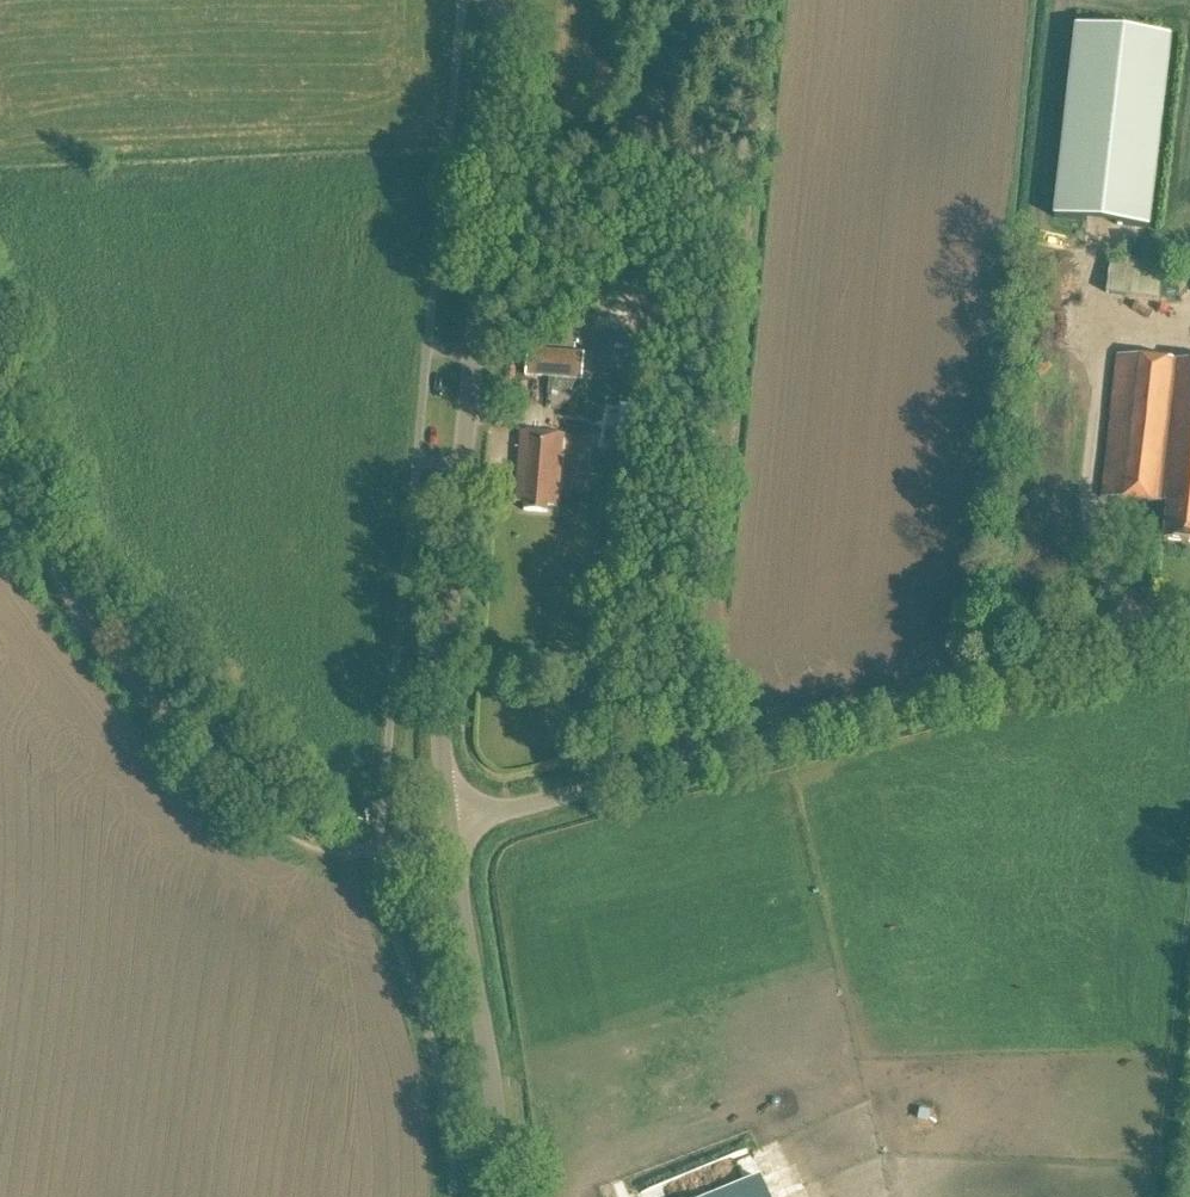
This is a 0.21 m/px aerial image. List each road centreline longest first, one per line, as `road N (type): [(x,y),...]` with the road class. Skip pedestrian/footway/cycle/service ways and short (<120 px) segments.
road 1 (unclassified): [(453,831),(441,735),(509,0)]
road 2 (unclassified): [(453,831),(1189,632)]
road 3 (track): [(0,461),(84,620),(273,820),(338,855),(379,854),(453,831)]
road 4 (unclassified): [(501,1196),(500,1119),(453,831)]

